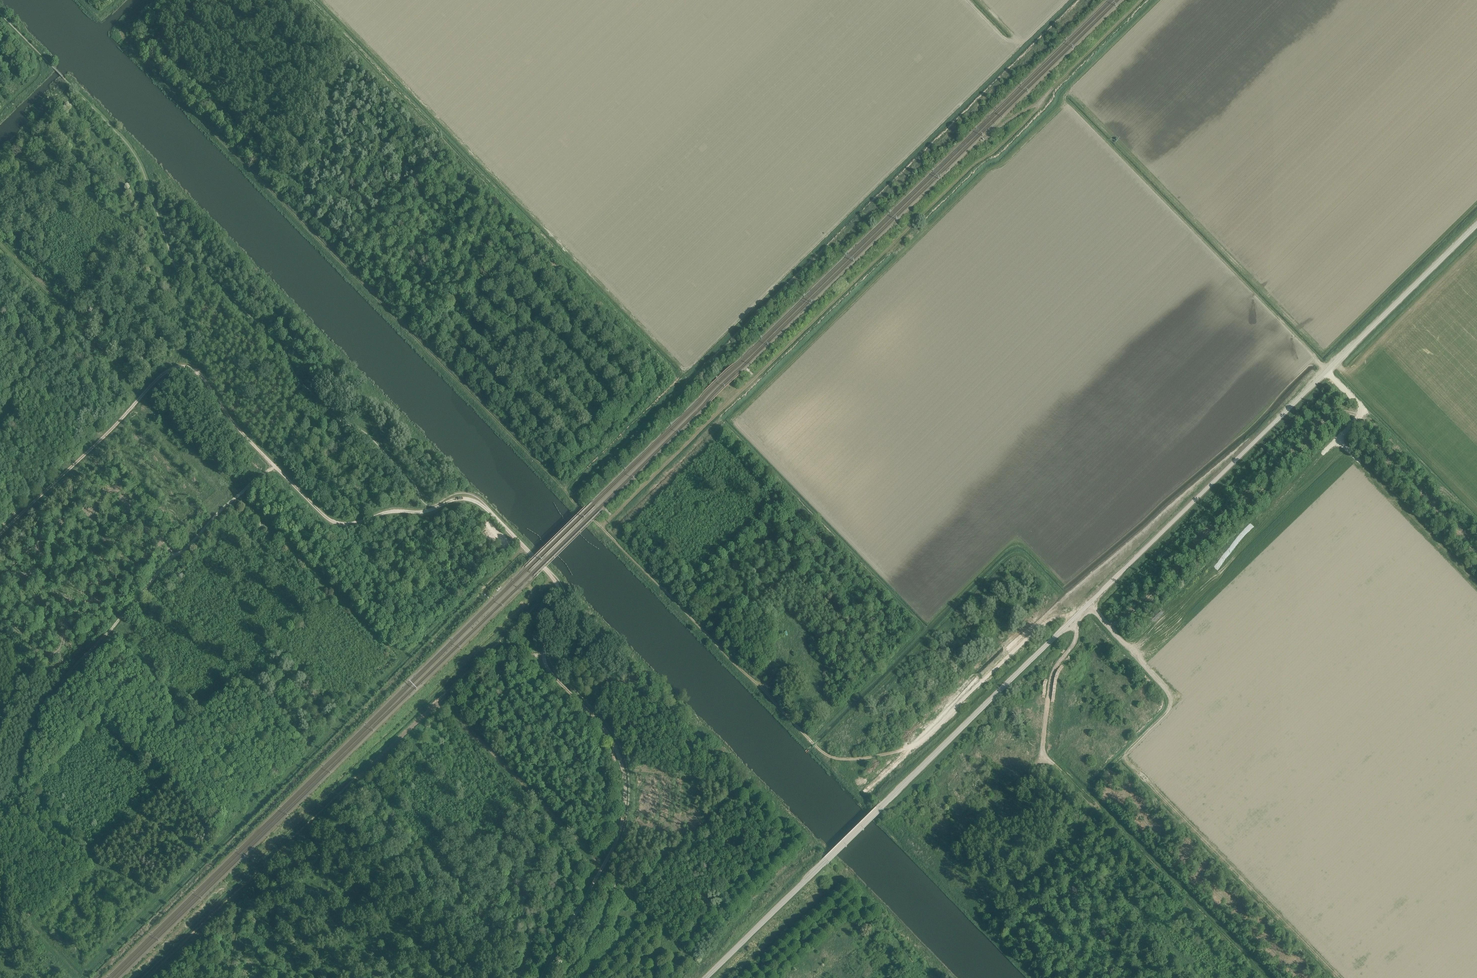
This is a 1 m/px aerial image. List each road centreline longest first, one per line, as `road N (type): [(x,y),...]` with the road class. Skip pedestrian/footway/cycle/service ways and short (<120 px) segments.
road 1 (track): [(151,0),(124,30),(133,49),(821,752),(853,758),(898,750),(1039,626),(1075,617)]
road 2 (track): [(0,534),(180,364),(200,372),(225,415),(334,523),(458,498),(478,502),(557,585),(543,661),(613,743),(623,779),(617,838),(542,977)]
road 3 (tertiary): [(705,977),(1476,224)]
road 4 (track): [(94,977),(524,549)]
road 5 (track): [(1033,113),(601,529)]
road 6 (track): [(82,977),(475,586),(496,575)]
road 7 (track): [(553,579),(134,977)]
road 8 (track): [(226,977),(239,893),(483,659),(508,648),(543,657)]
road 9 (track): [(1071,621),(1077,641),(1055,666),(1041,748),(1265,977)]
road 10 (track): [(816,747),(1011,554),(1023,553),(1080,612)]
road 11 (track): [(680,376),(564,490)]
road 12 (track): [(1142,0),(1052,88)]

